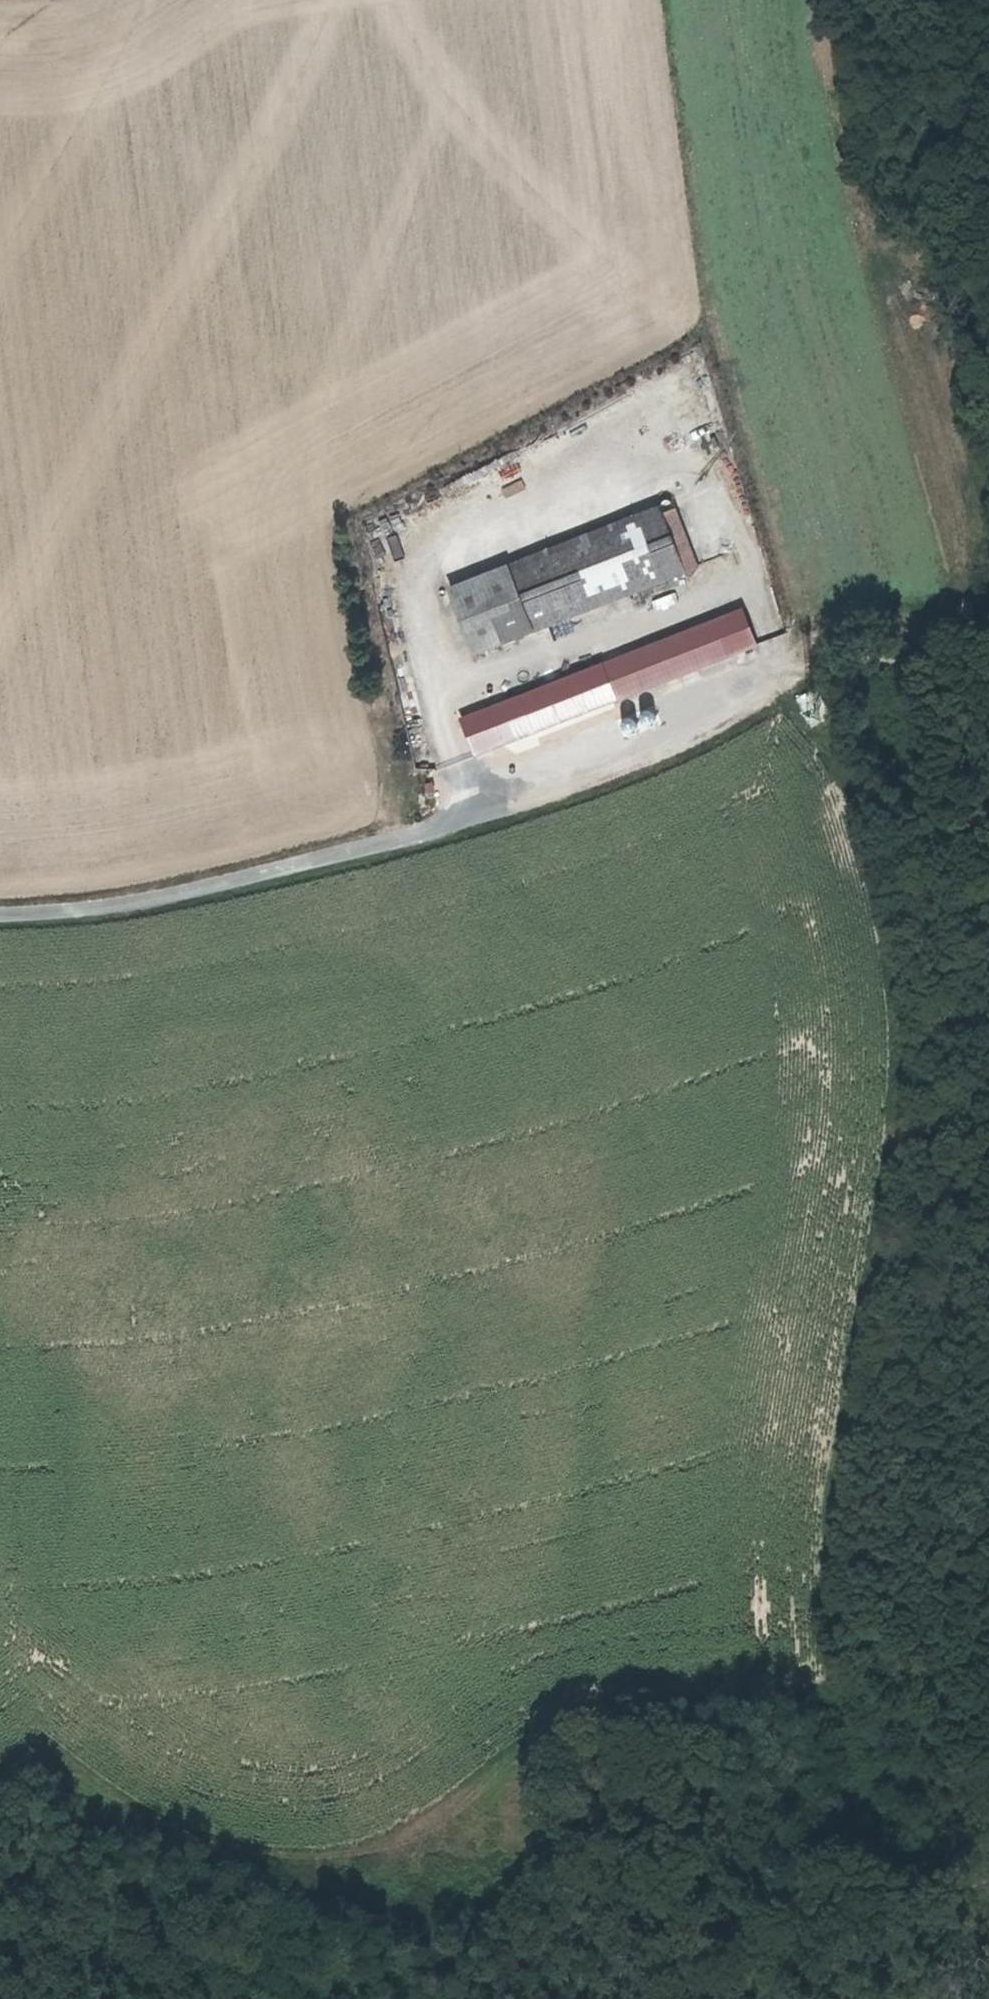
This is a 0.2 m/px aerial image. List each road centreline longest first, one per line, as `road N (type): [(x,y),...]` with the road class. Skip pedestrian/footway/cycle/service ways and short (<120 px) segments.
road 1 (unclassified): [(794,674),(574,790),(178,898),(0,918)]

